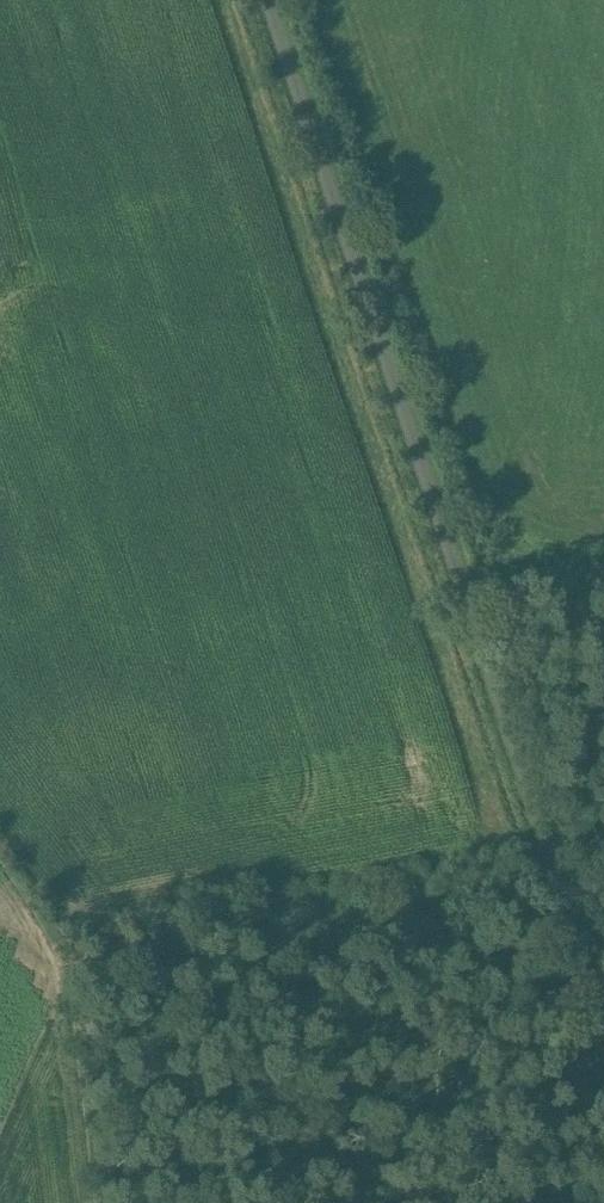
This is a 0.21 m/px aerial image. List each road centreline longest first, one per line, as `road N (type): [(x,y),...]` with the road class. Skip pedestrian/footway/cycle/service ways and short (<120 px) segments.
road 1 (unclassified): [(603,974),(292,0)]

